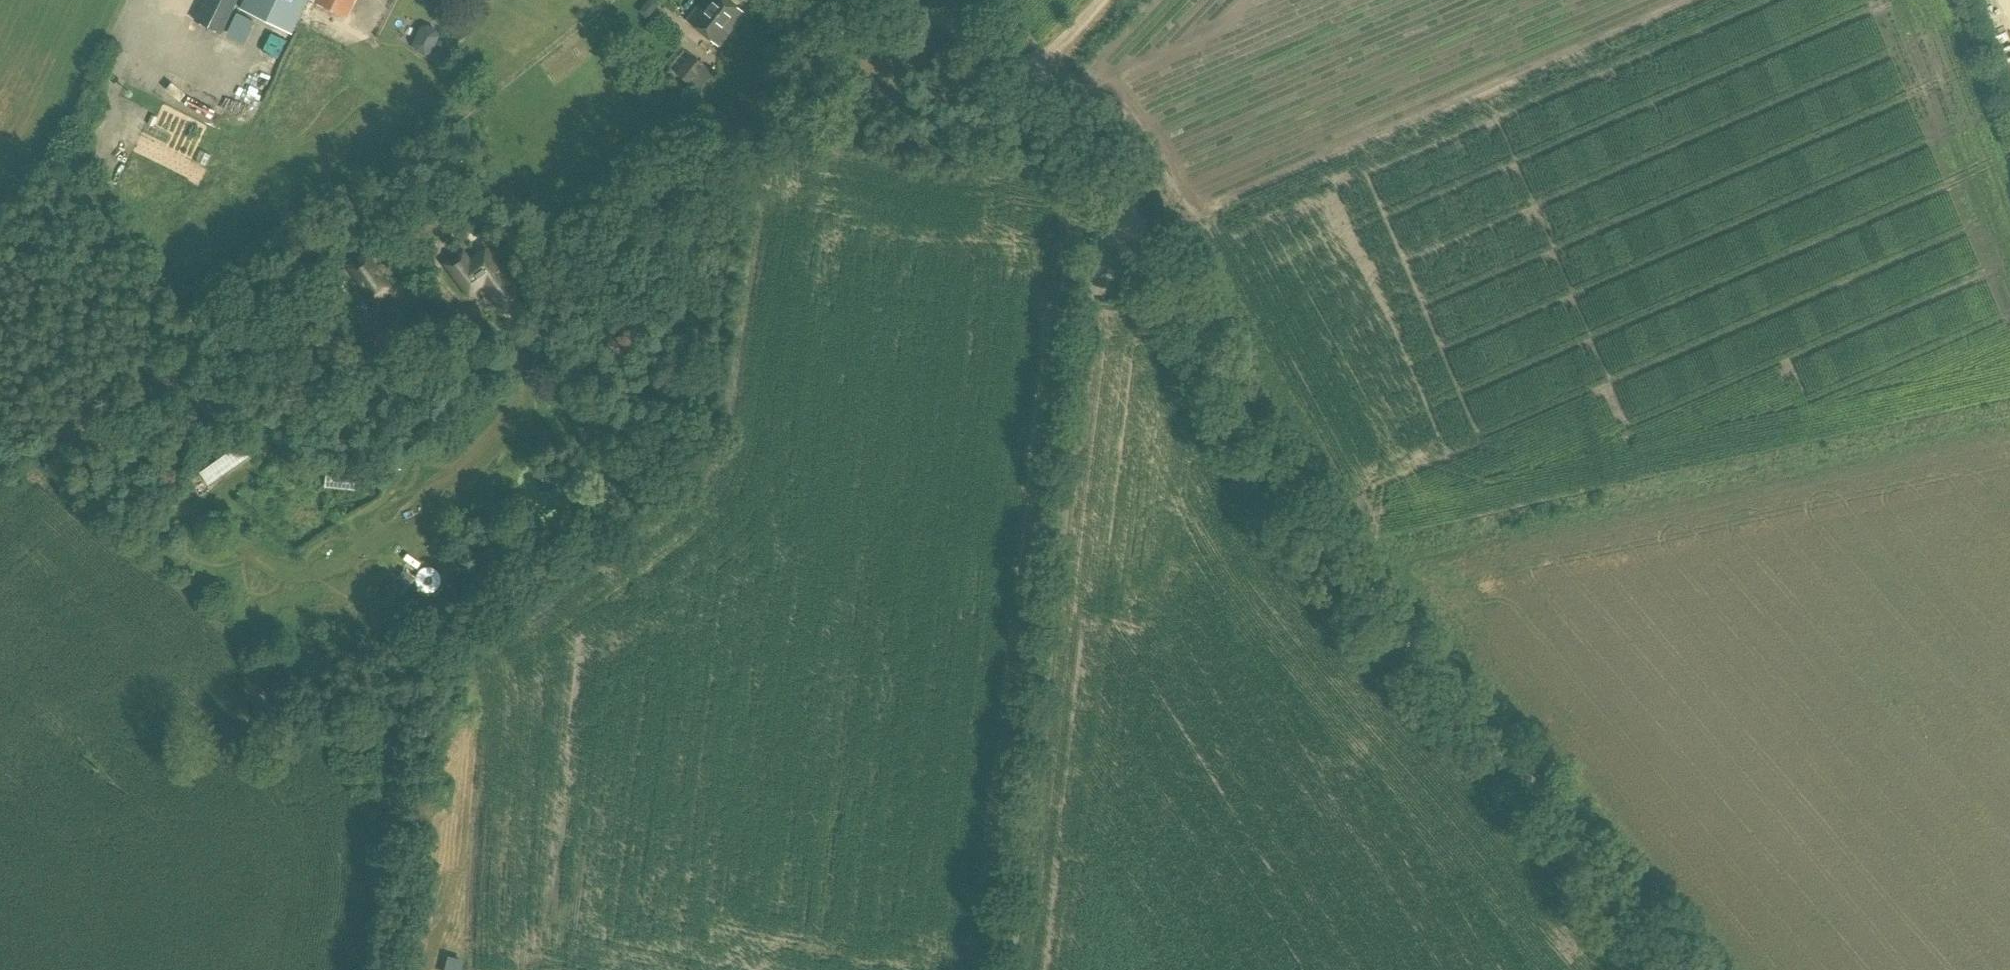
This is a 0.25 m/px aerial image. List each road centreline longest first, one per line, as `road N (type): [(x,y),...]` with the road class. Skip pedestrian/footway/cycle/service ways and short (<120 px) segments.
road 1 (unclassified): [(1691,969),(1385,613),(1257,429),(1127,212)]
road 2 (unclassified): [(1014,969),(1093,252),(1127,212)]
road 3 (unclassified): [(1127,212),(1079,129),(1032,77),(1004,52),(894,0)]

